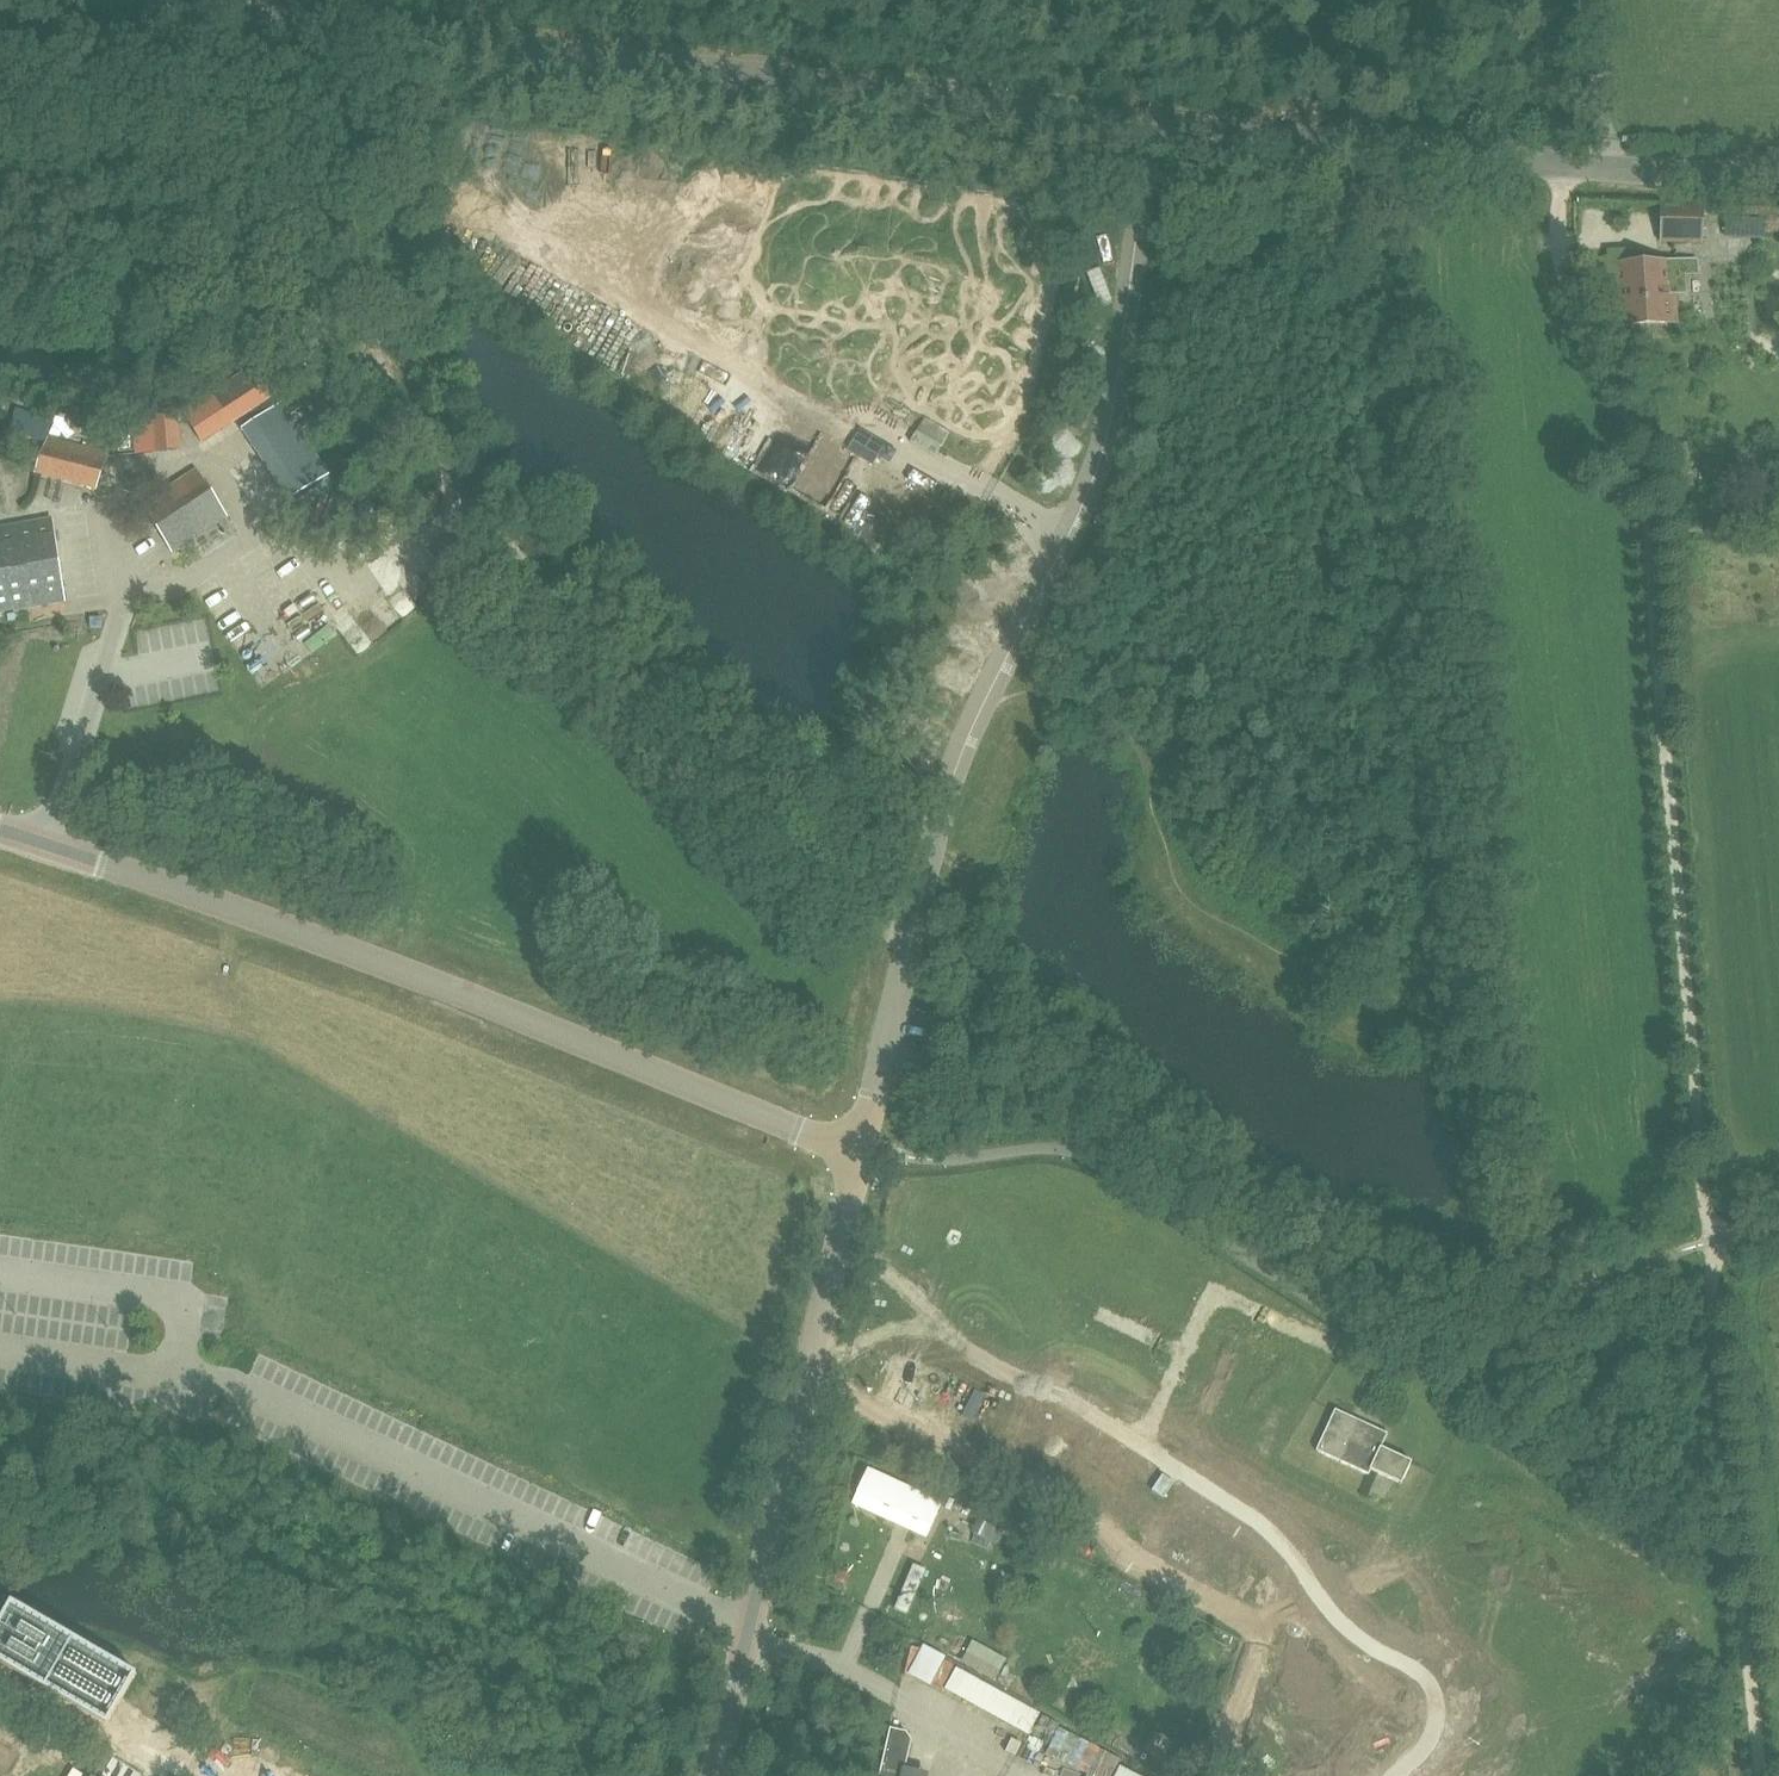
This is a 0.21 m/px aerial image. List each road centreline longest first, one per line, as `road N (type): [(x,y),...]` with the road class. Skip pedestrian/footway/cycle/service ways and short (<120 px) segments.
road 1 (track): [(1711,1239),(1642,446),(1574,308),(1563,249),(1567,165)]
road 2 (unclassified): [(859,1151),(965,744),(1113,437),(1129,364),(1153,124)]
road 3 (tertiary): [(1153,124),(132,0)]
road 4 (unclassified): [(859,1151),(391,968),(0,831)]
road 5 (unclassified): [(716,1775),(859,1151)]
road 6 (tertiary): [(1778,176),(1606,169),(1153,124)]
road 7 (track): [(1760,1775),(1711,1239)]
road 8 (track): [(1069,539),(780,356)]
road 9 (track): [(1606,169),(1590,0)]

